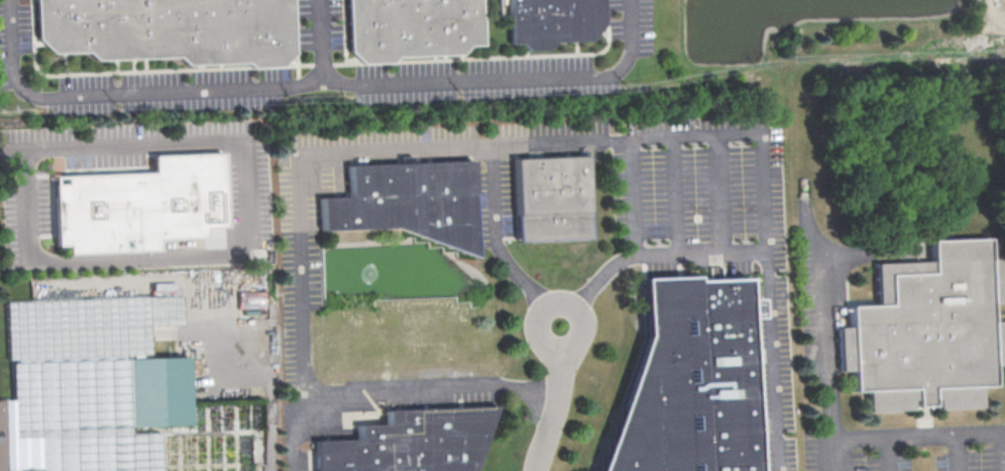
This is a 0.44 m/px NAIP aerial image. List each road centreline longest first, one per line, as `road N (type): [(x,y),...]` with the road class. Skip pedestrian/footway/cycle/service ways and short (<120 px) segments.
road 1 (residential): [(541,470),(560,326)]

